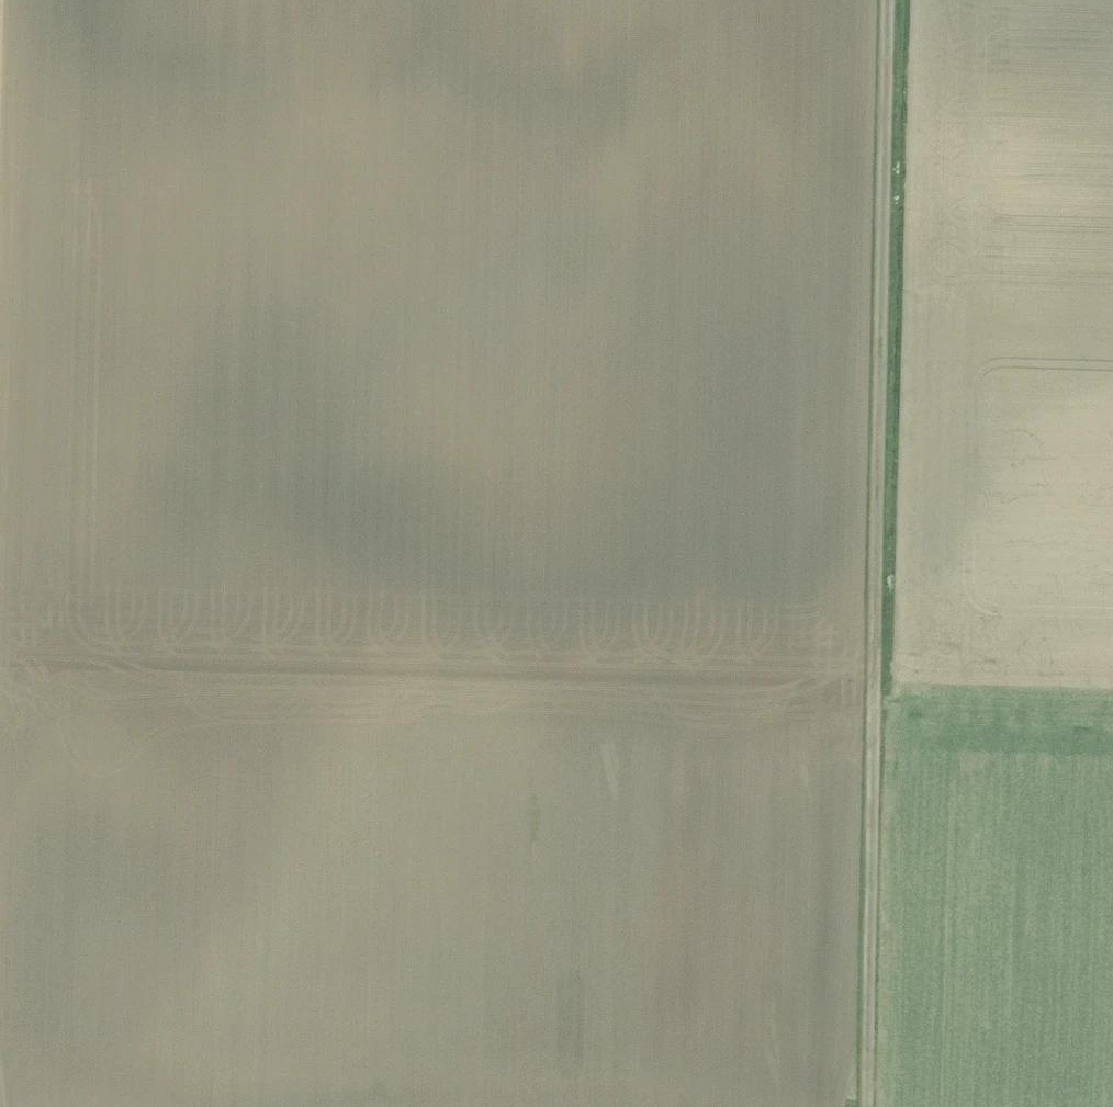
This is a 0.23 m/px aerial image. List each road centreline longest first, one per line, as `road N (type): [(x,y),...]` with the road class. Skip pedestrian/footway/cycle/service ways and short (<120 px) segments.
road 1 (track): [(891,0),(865,1106)]

